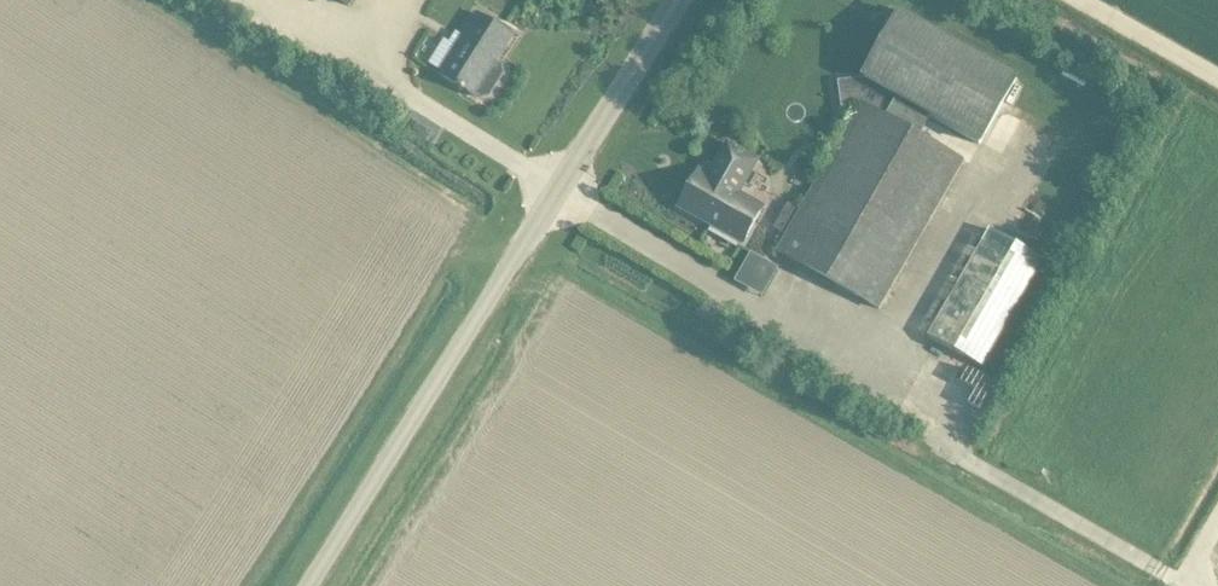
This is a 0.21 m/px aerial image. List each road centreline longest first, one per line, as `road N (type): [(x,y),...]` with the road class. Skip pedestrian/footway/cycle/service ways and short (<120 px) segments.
road 1 (unclassified): [(306,585),(676,0)]
road 2 (track): [(1074,0),(1217,81)]

